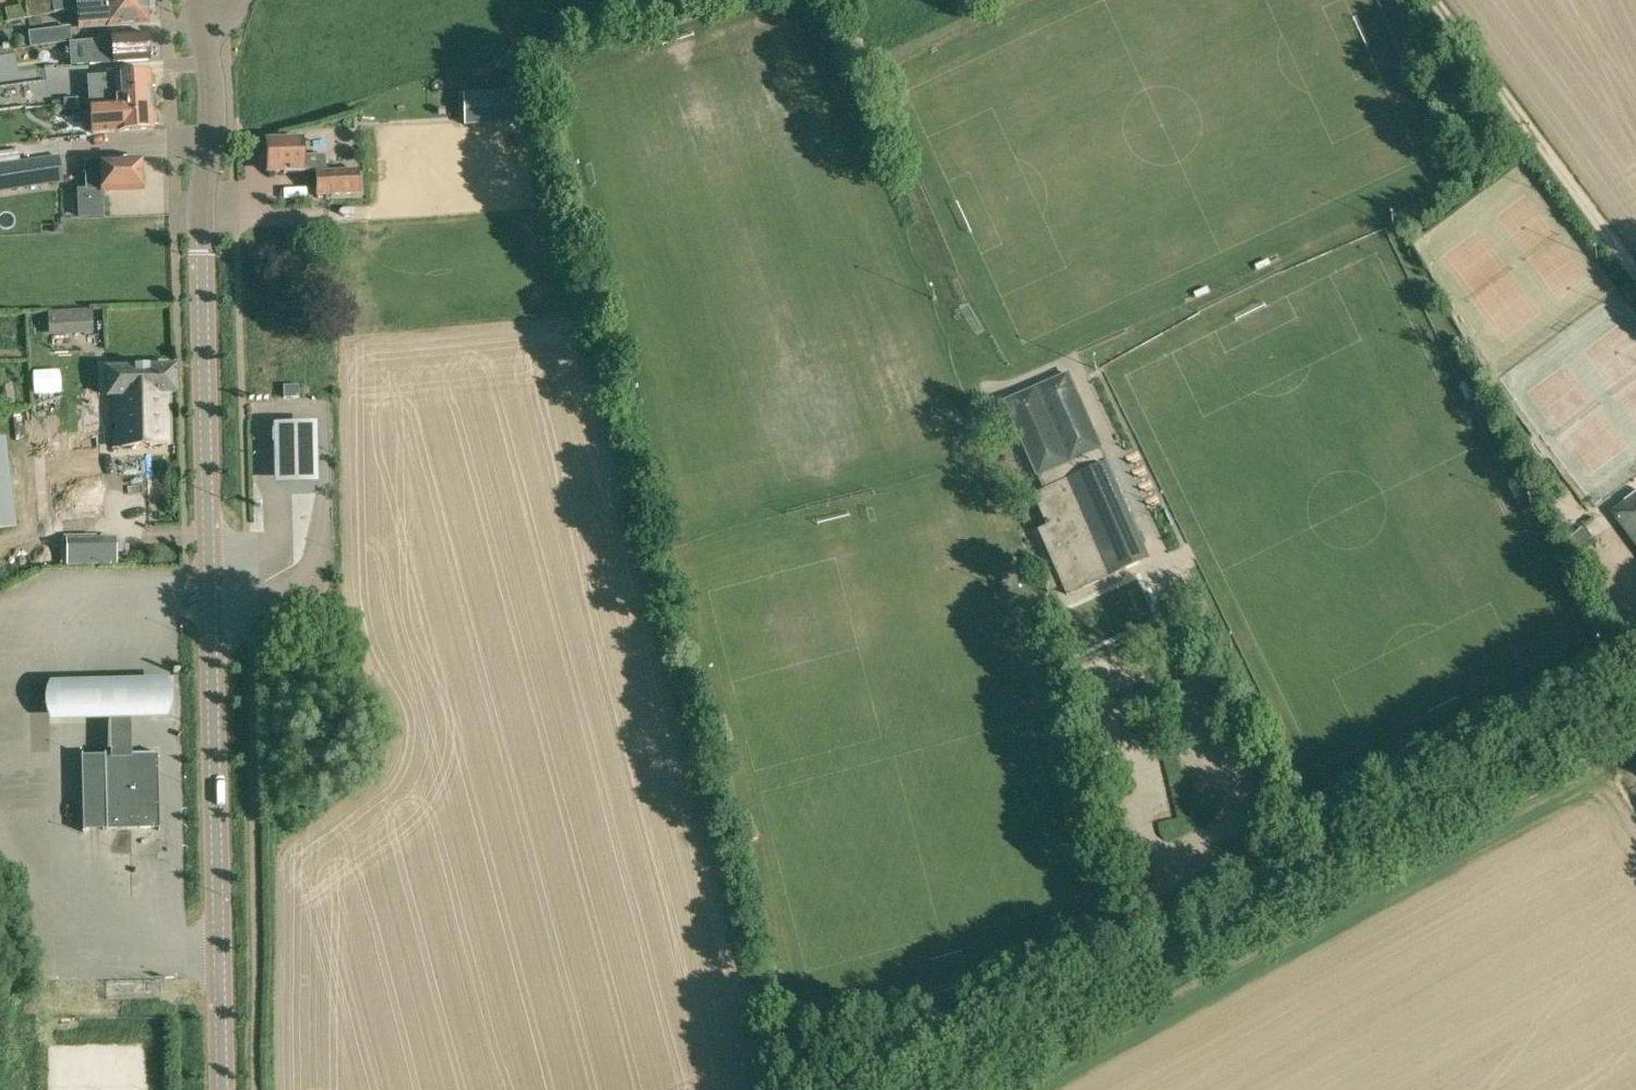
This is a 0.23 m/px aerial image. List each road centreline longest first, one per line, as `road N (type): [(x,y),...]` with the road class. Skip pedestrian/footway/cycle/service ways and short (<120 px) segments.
road 1 (tertiary): [(222,1089),(201,234),(214,110),(197,27)]
road 2 (unclassified): [(921,1089),(1635,699)]
road 3 (track): [(1433,0),(1635,269)]

